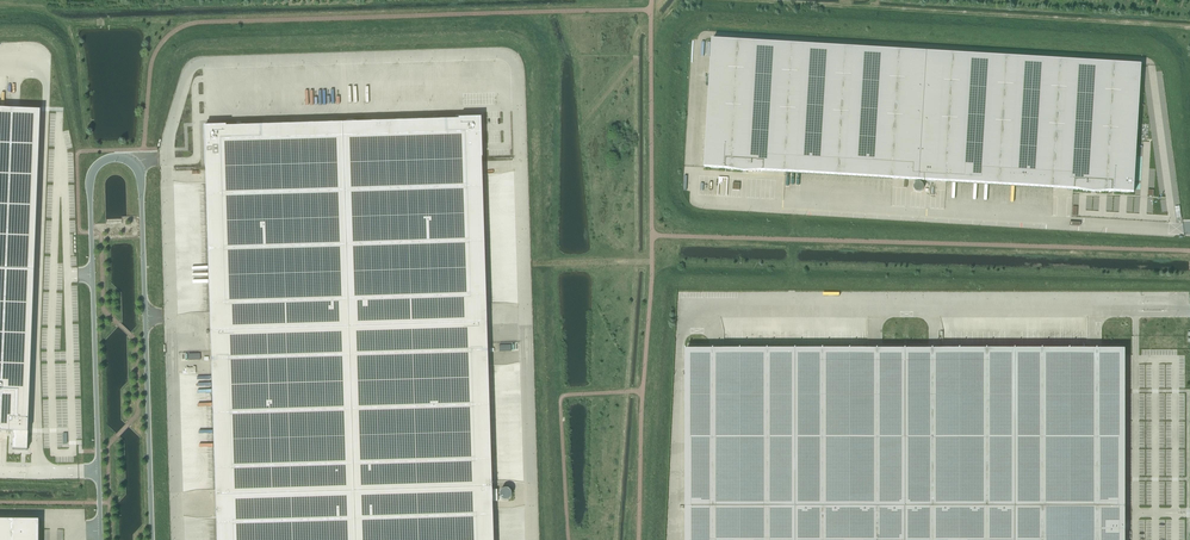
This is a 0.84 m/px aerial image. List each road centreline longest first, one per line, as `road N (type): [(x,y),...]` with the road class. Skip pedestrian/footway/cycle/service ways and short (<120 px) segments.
road 1 (unclassified): [(152,539),(141,183),(136,167),(113,159),(90,180),(101,539)]
road 2 (track): [(734,0),(1189,28)]
road 3 (track): [(651,262),(530,264)]

